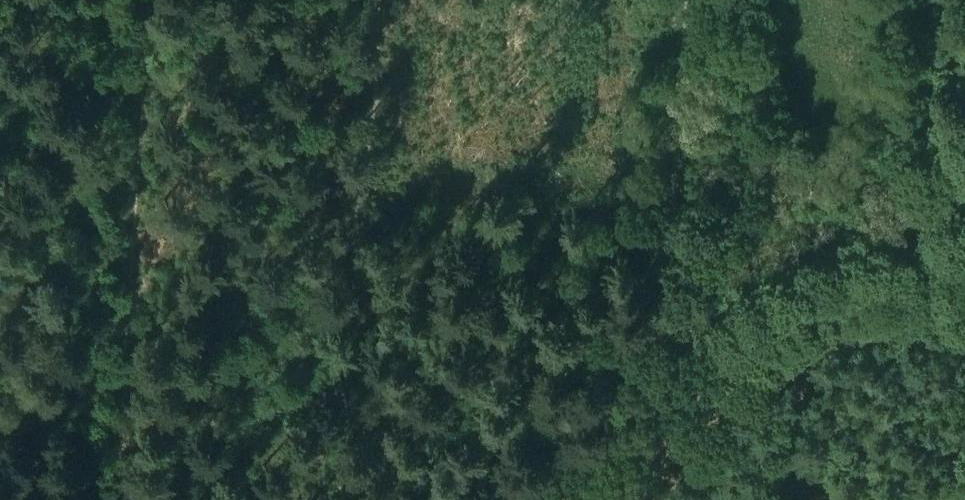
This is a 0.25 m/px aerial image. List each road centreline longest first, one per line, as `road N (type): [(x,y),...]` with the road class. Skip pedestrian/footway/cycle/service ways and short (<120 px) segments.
road 1 (track): [(653,499),(682,0)]
road 2 (track): [(141,0),(116,499)]
road 3 (track): [(557,499),(665,428),(754,337),(794,309),(853,285),(928,274),(964,256)]

